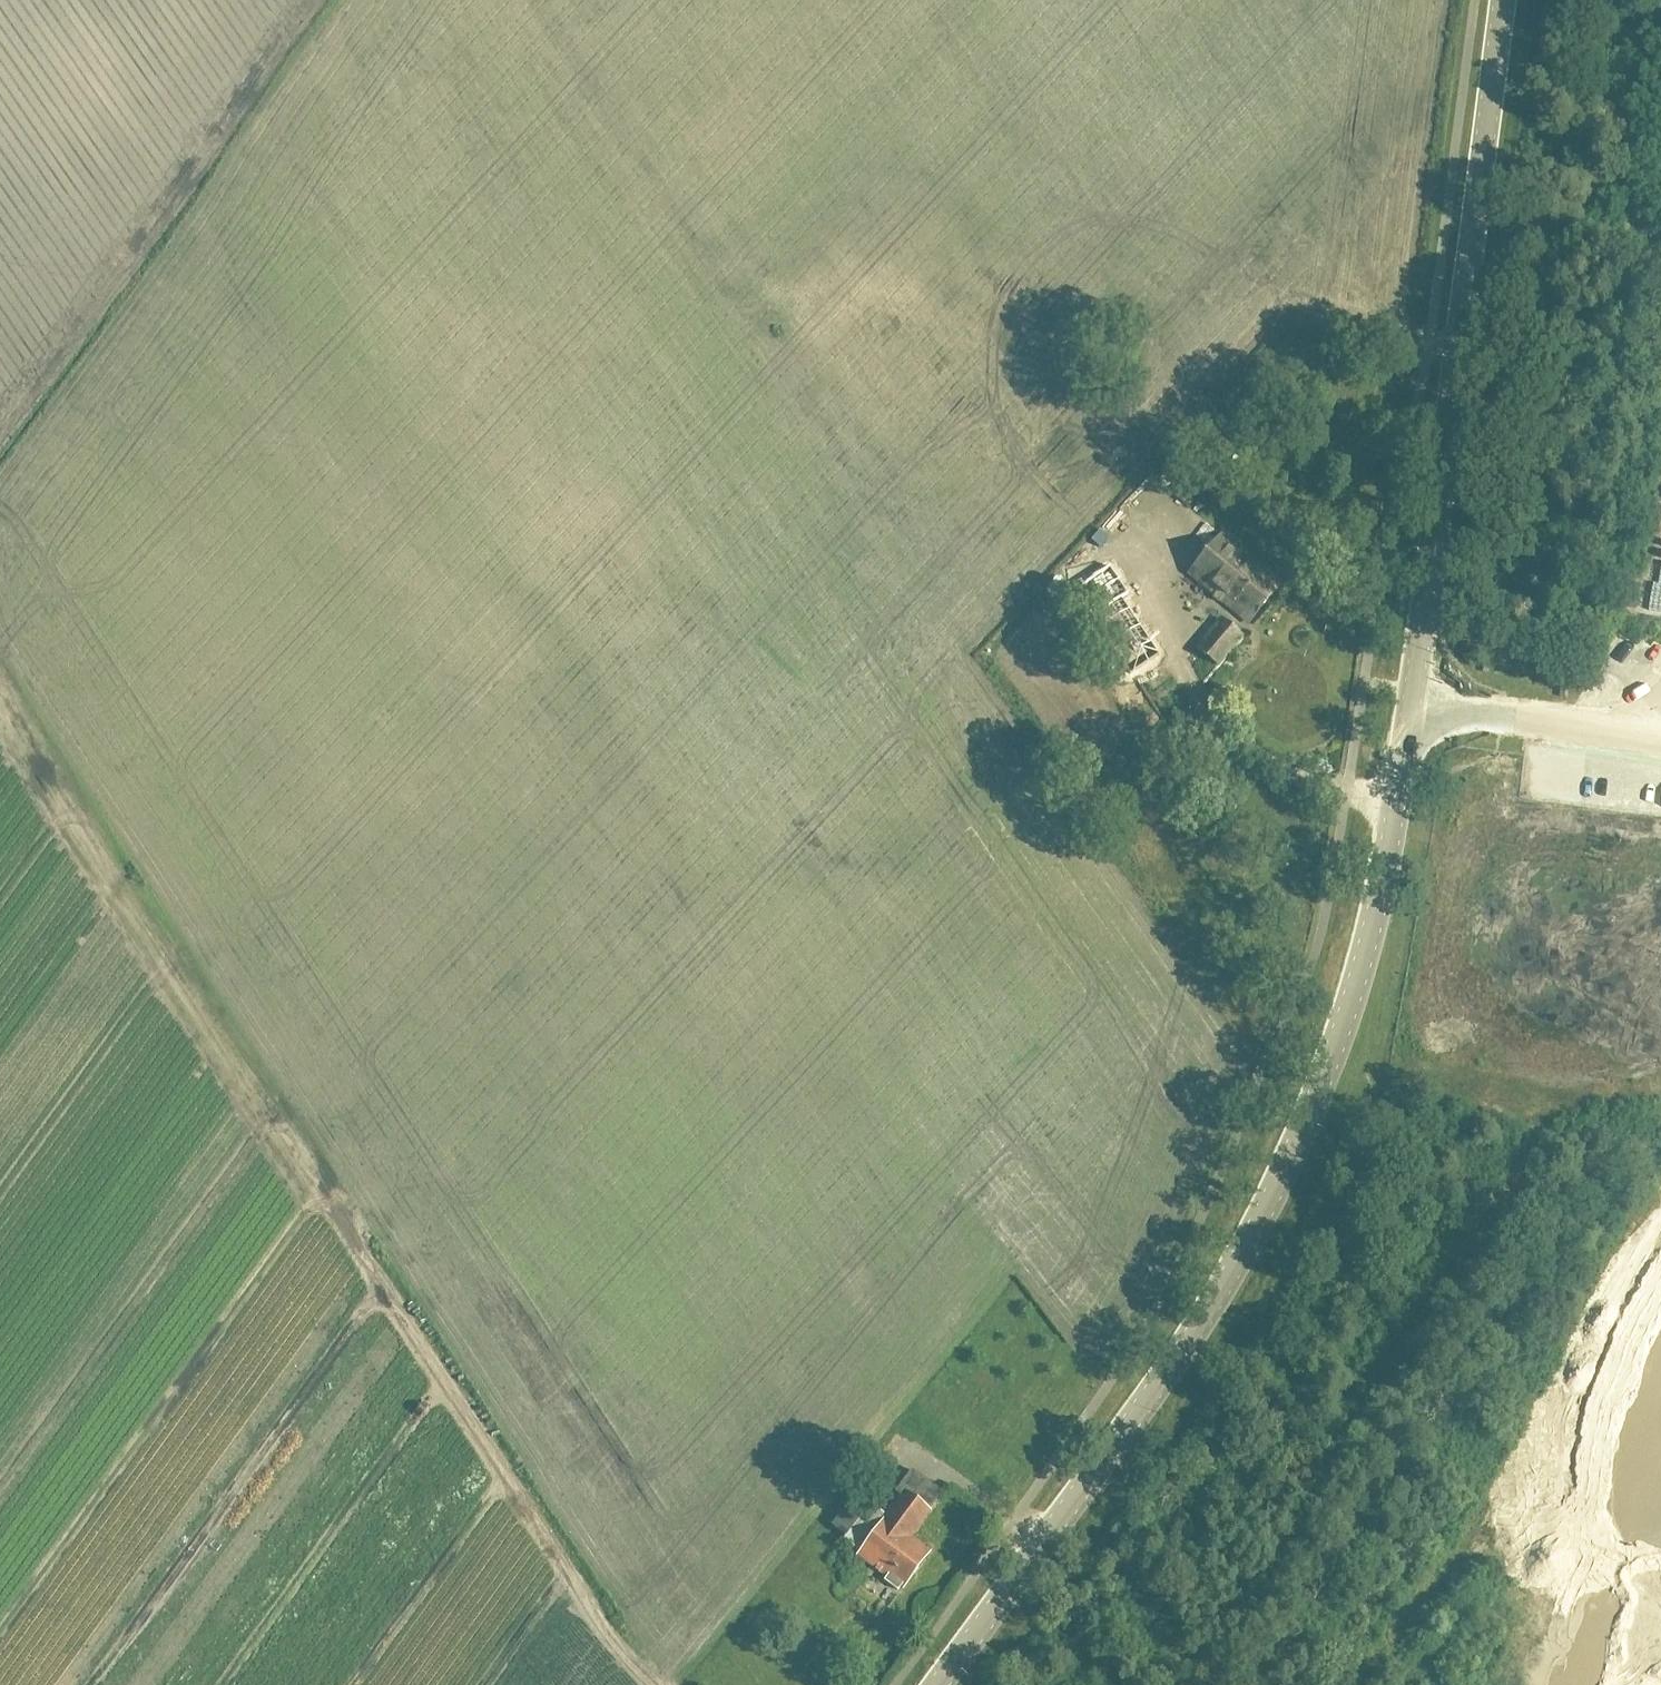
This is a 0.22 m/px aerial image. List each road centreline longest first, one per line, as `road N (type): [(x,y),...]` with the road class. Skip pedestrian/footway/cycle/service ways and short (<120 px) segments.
road 1 (tertiary): [(951,1684),(1245,1270),(1342,1053),(1397,838),(1507,0)]

